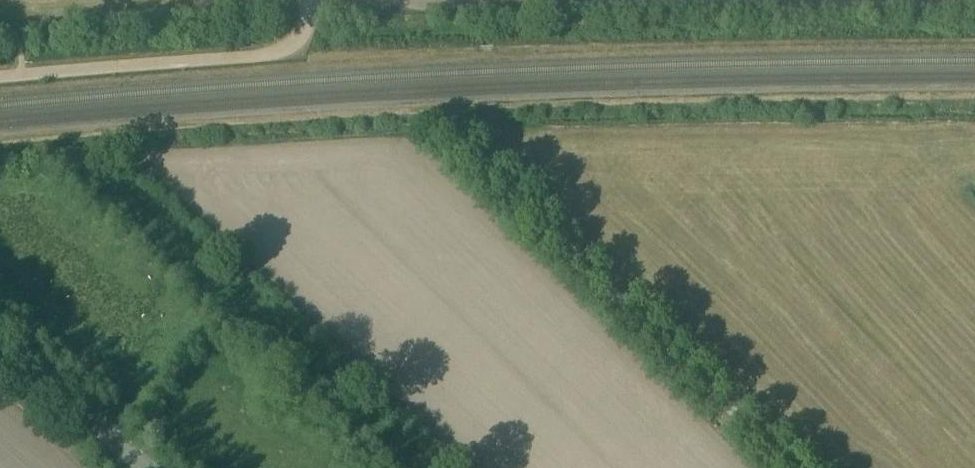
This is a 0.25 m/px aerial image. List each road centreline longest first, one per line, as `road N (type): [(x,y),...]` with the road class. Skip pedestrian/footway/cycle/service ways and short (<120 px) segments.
road 1 (unclassified): [(151,467),(0,346)]

